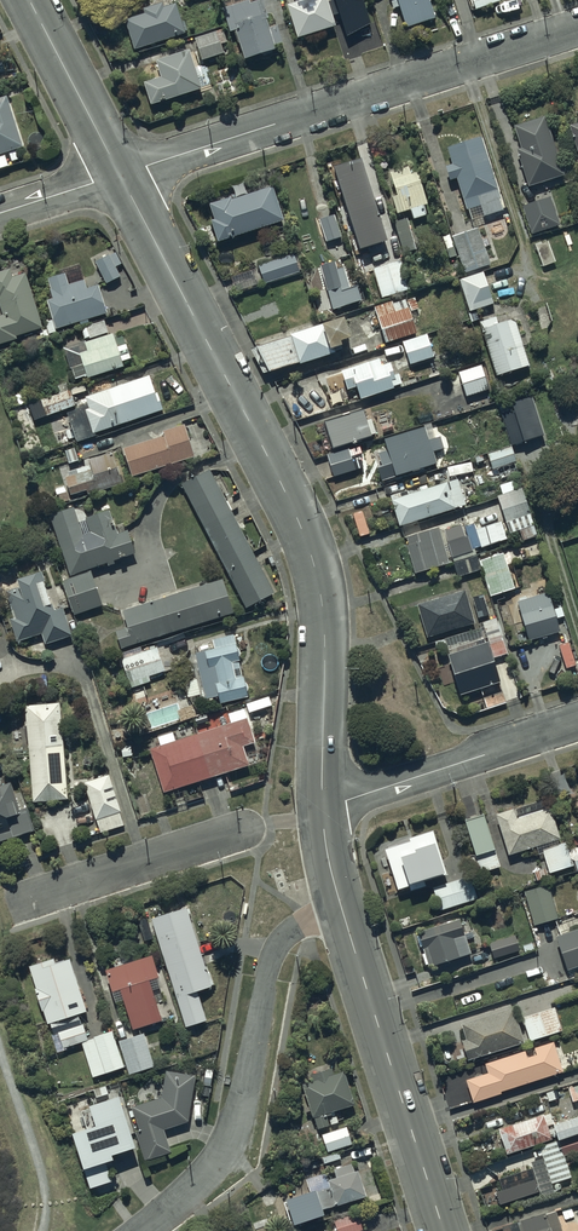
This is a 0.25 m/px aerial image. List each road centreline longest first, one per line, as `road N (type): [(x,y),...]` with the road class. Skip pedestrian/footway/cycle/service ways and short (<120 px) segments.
road 1 (tertiary): [(120,174),(311,555),(325,634),(323,811)]
road 2 (residential): [(577,28),(120,174)]
road 3 (residential): [(342,911),(308,922),(278,945),(229,1148),(201,1185),(140,1230)]
road 4 (tertiary): [(342,911),(444,1230)]
road 5 (residential): [(323,811),(7,904)]
road 6 (residential): [(577,725),(323,811)]
road 7 (tertiary): [(29,0),(120,174)]
road 8 (residential): [(120,174),(0,213)]

